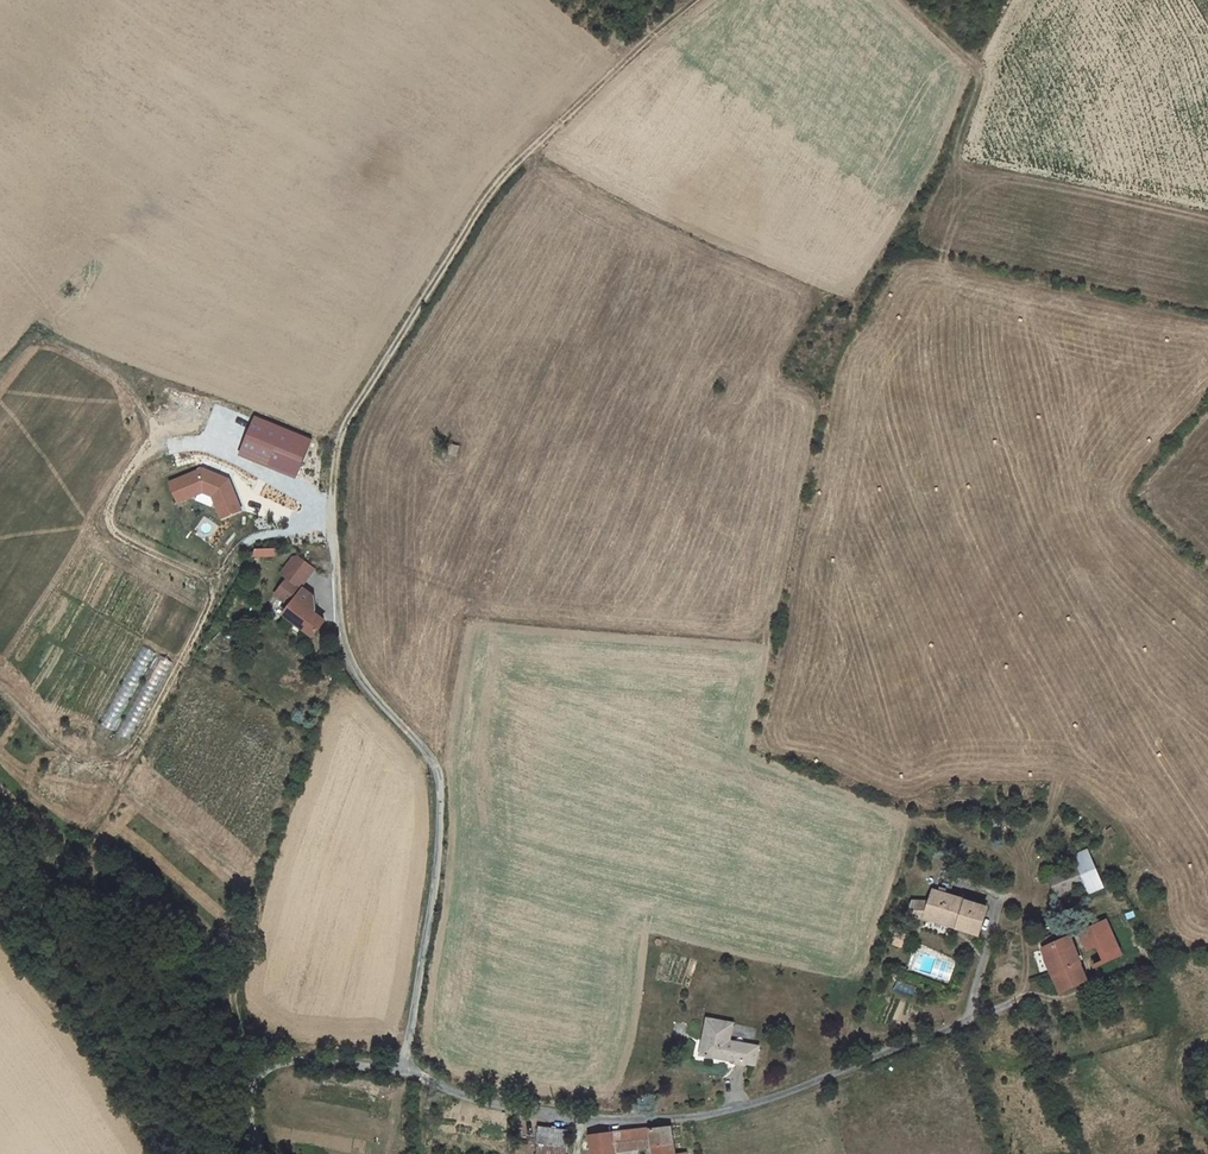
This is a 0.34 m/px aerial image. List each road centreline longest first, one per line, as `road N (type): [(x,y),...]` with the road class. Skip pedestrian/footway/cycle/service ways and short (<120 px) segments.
road 1 (unclassified): [(407,1073),(529,1112),(628,1125),(734,1112),(963,1023),(1000,901)]
road 2 (unclassified): [(407,1073),(442,785),(361,684),(343,646),(334,466),(355,412)]
road 3 (track): [(355,412),(488,196),(688,0)]
road 4 (unclassified): [(260,1153),(250,1115),(257,1077),(295,1063),(407,1073)]
road 5 (track): [(895,0),(963,54),(983,50),(1010,0)]

